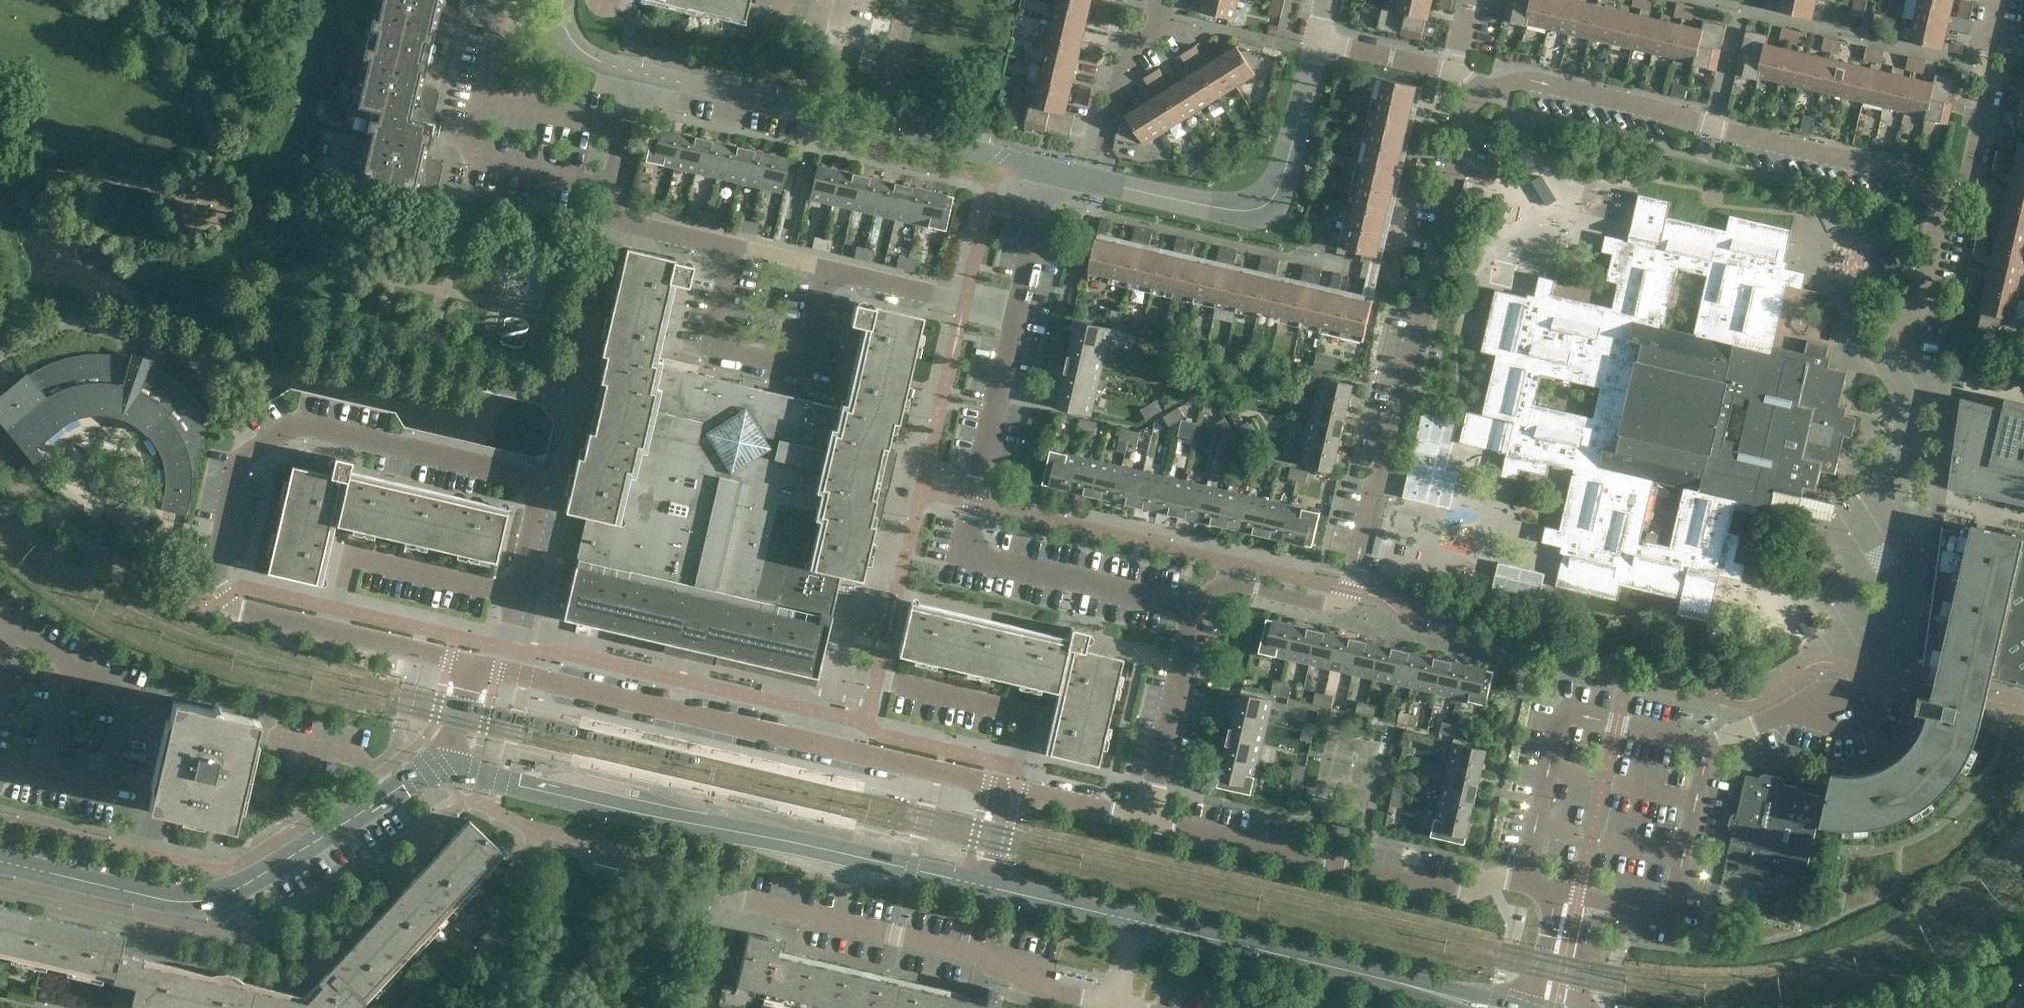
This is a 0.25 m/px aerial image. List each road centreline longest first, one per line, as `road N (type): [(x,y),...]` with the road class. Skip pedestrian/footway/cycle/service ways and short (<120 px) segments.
road 1 (residential): [(225,598),(216,570),(242,458),(294,420),(548,478),(519,595)]
road 2 (tertiary): [(982,886),(451,767)]
road 3 (residential): [(1457,72),(1495,86),(1539,82),(1968,183)]
road 4 (residential): [(1360,562),(1472,94),(1457,72)]
road 5 (residential): [(1005,785),(526,676)]
road 6 (tertiary): [(451,767),(216,896),(170,899),(0,862)]
road 7 (residential): [(1195,609),(963,553),(1016,316)]
road 8 (residential): [(1016,316),(621,220),(612,205),(615,185)]
road 9 (residential): [(1049,169),(639,73)]
road 10 (residential): [(1116,1005),(1050,990),(991,958),(743,899),(725,910)]
road 11 (residential): [(1524,881),(1459,892),(1149,819)]
road 12 (residential): [(1318,43),(1283,177),(1268,200),(1243,211),(1096,181)]
road 13 (residential): [(1708,748),(1563,710),(1524,881)]
road 14 (residential): [(519,595),(351,554),(332,632)]
road 15 (residential): [(1594,898),(1670,916),(1708,748)]
road 16 (residential): [(1195,609),(1230,587),(1349,616),(1360,562)]
road 17 (tertiary): [(1344,969),(1134,920)]
road 18 (residential): [(1149,819),(1195,609)]
road 19 (residential): [(1920,377),(1968,183)]
road 20 (residential): [(1096,181),(1127,45),(1155,21),(1155,0)]
road 21 (tertiary): [(1532,1005),(1344,969)]
road 22 (residential): [(1968,183),(2005,0)]
road 23 (tertiary): [(1134,920),(982,886)]
road 24 (residential): [(1016,316),(1049,169)]
road 25 (residential): [(468,156),(615,185)]
road 26 (residential): [(1005,785),(1149,819)]
road 27 (residential): [(627,131),(482,102)]
road 28 (residential): [(332,632),(475,665)]
road 29 (residential): [(1457,72),(1318,43)]
road 30 (residential): [(1708,748),(1757,724),(1838,707)]

